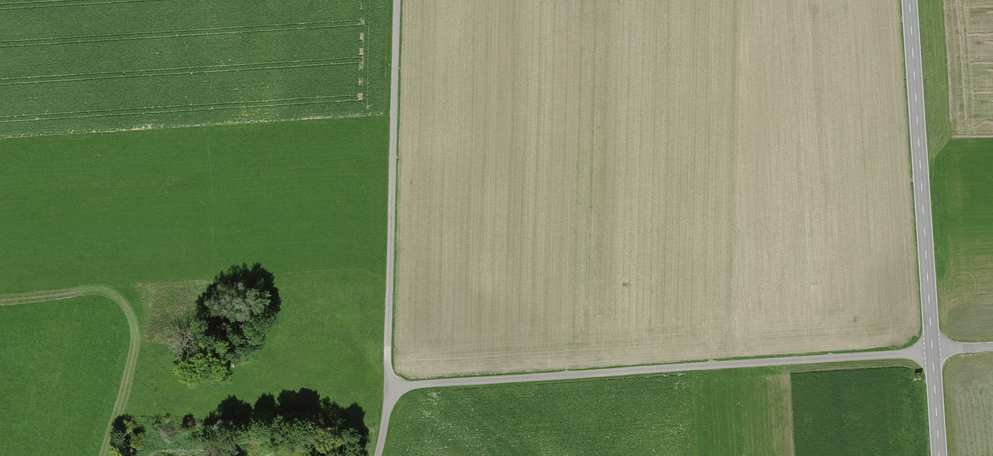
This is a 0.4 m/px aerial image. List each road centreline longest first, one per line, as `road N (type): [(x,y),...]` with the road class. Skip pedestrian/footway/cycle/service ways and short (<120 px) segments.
road 1 (track): [(992,346),(392,386)]
road 2 (primary): [(909,0),(939,455)]
road 3 (track): [(392,386),(400,0)]

